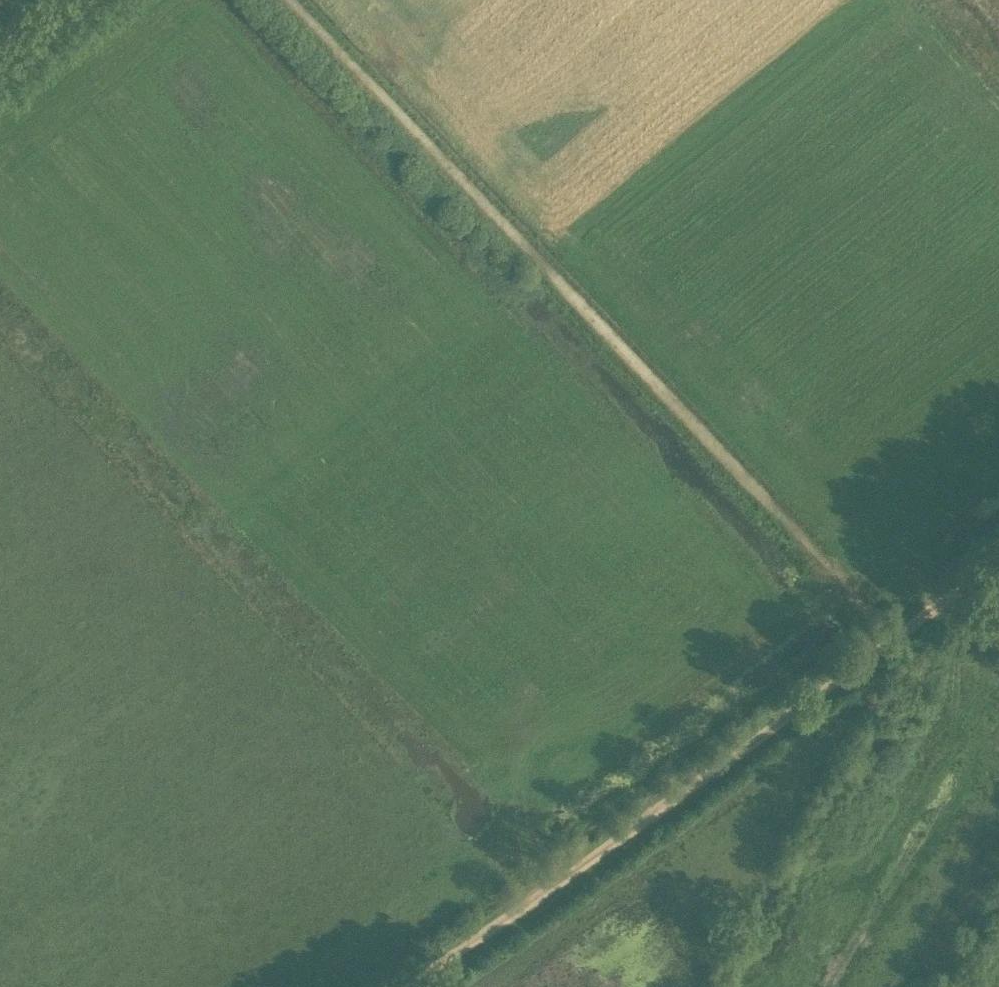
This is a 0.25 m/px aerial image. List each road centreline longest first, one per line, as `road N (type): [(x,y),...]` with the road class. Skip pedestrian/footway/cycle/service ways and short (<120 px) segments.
road 1 (track): [(417,986),(947,597)]

